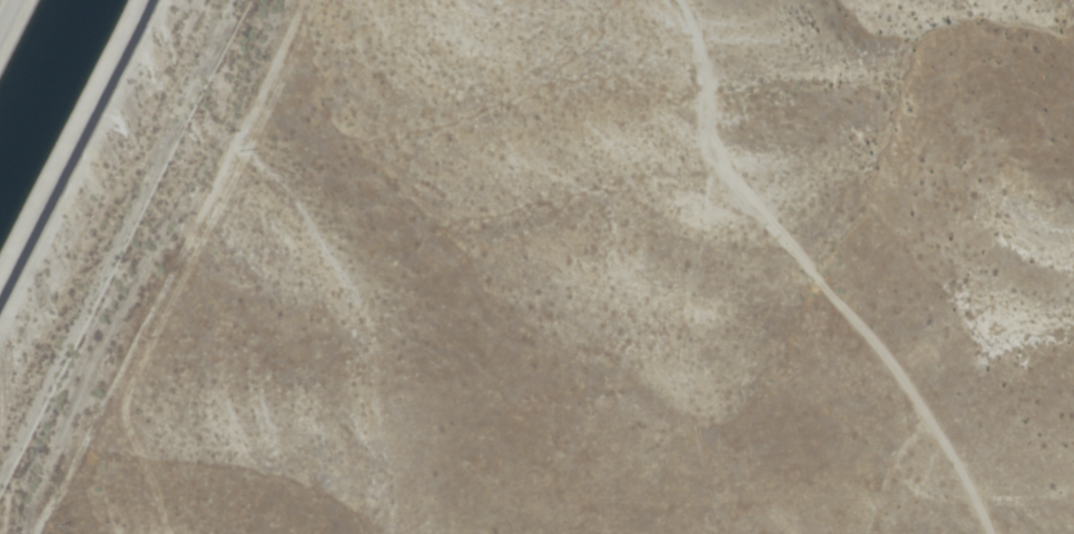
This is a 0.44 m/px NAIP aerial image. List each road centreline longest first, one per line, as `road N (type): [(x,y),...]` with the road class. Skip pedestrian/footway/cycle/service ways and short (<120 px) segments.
road 1 (residential): [(715,0),(730,96),(707,404),(751,533)]

